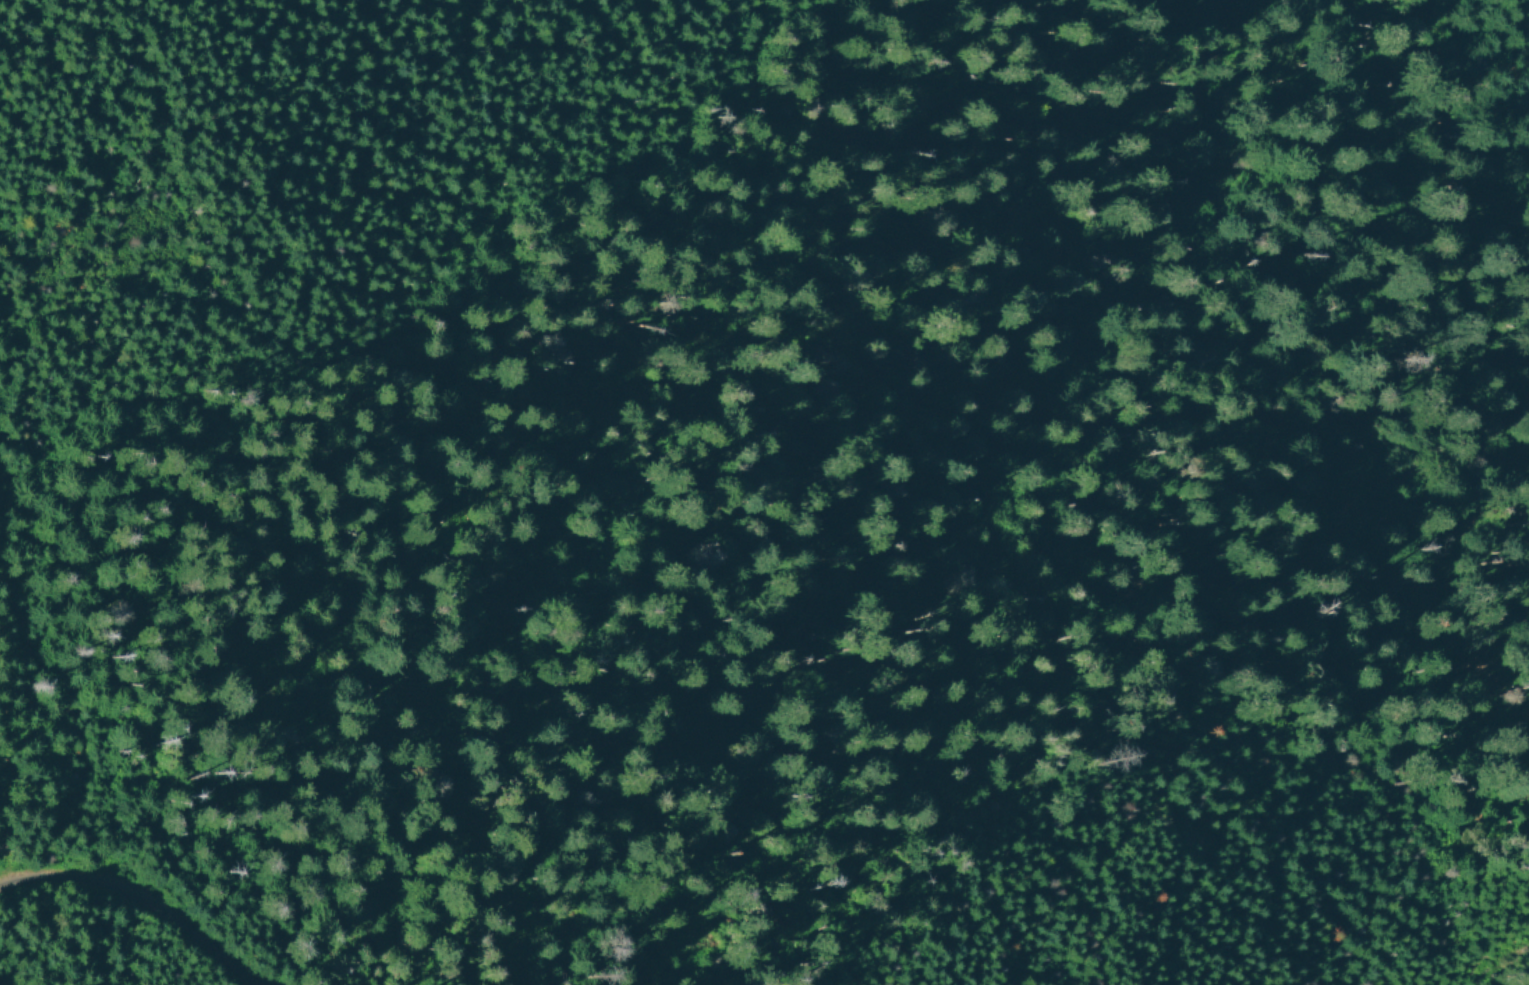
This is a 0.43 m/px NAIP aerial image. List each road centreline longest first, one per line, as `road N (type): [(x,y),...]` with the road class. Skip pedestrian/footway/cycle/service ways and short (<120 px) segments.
road 1 (residential): [(264,984),(128,893),(59,875),(0,882)]

